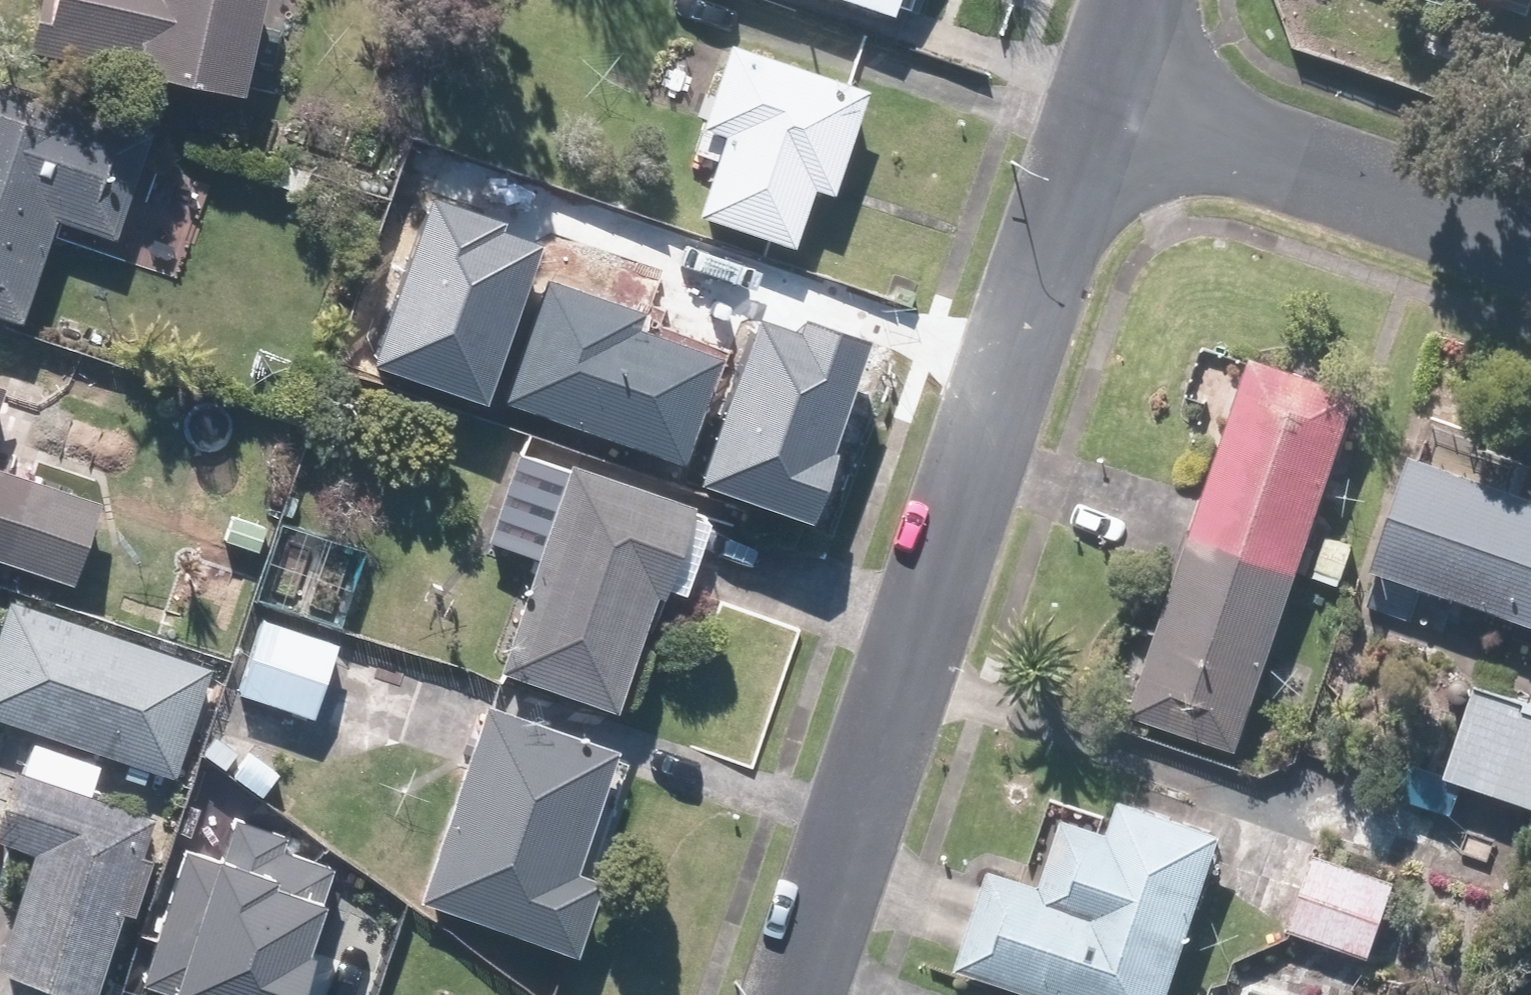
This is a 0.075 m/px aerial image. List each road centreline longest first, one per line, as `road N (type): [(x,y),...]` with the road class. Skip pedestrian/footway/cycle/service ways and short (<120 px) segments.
road 1 (residential): [(1091,90),(788,994)]
road 2 (residential): [(1530,238),(1470,227),(1091,90)]

